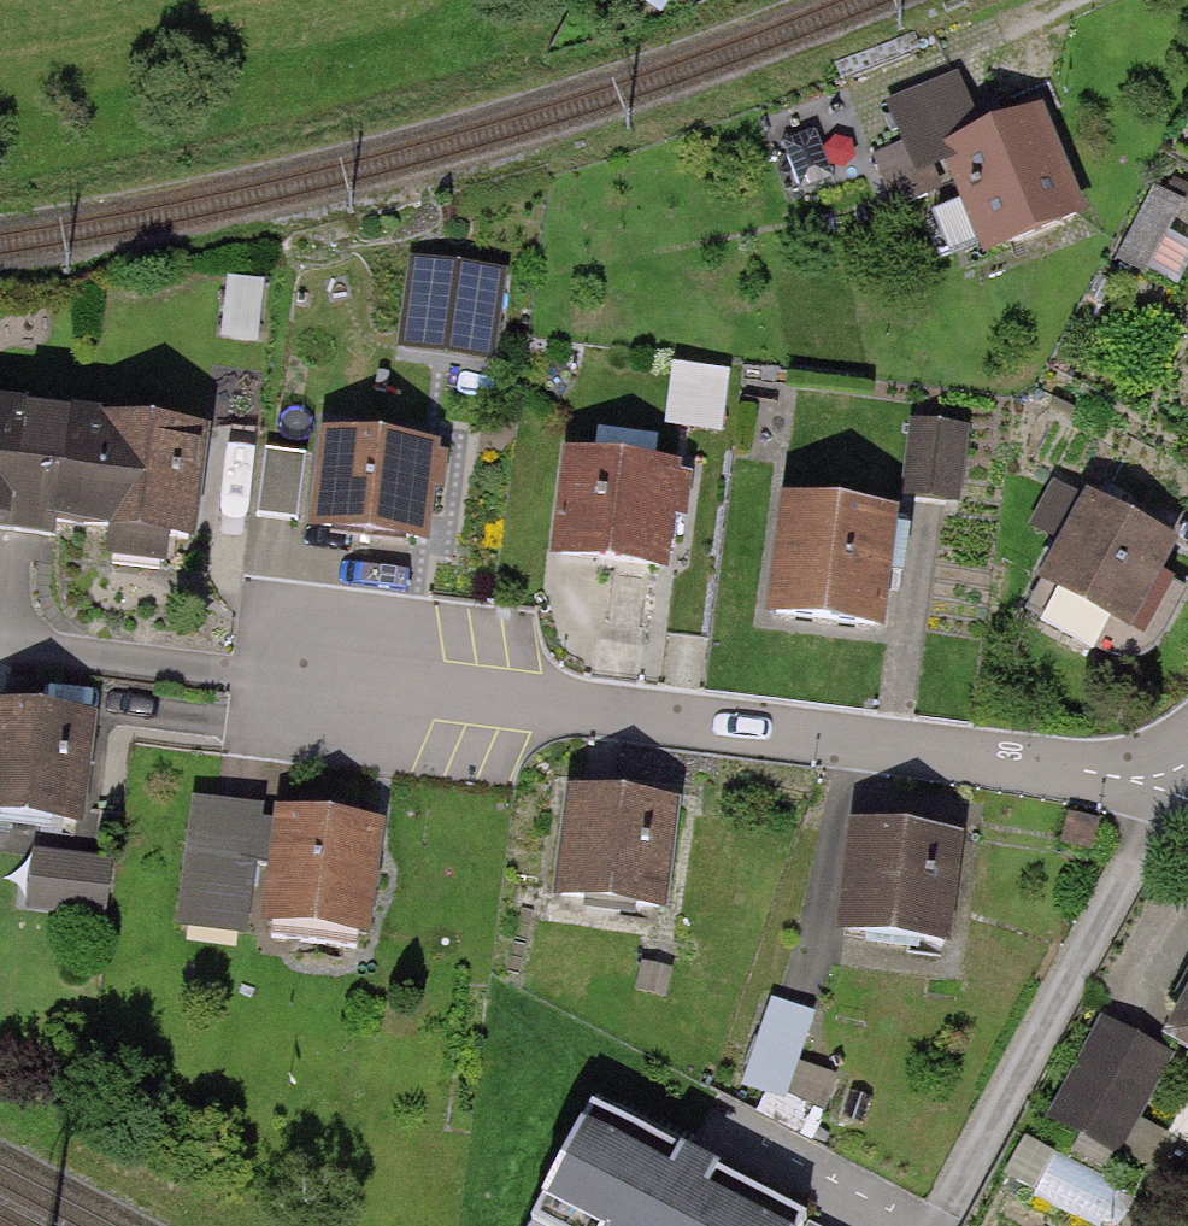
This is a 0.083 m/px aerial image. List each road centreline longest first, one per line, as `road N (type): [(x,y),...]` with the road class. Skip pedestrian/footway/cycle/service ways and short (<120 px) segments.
road 1 (residential): [(256,675),(1187,780)]

